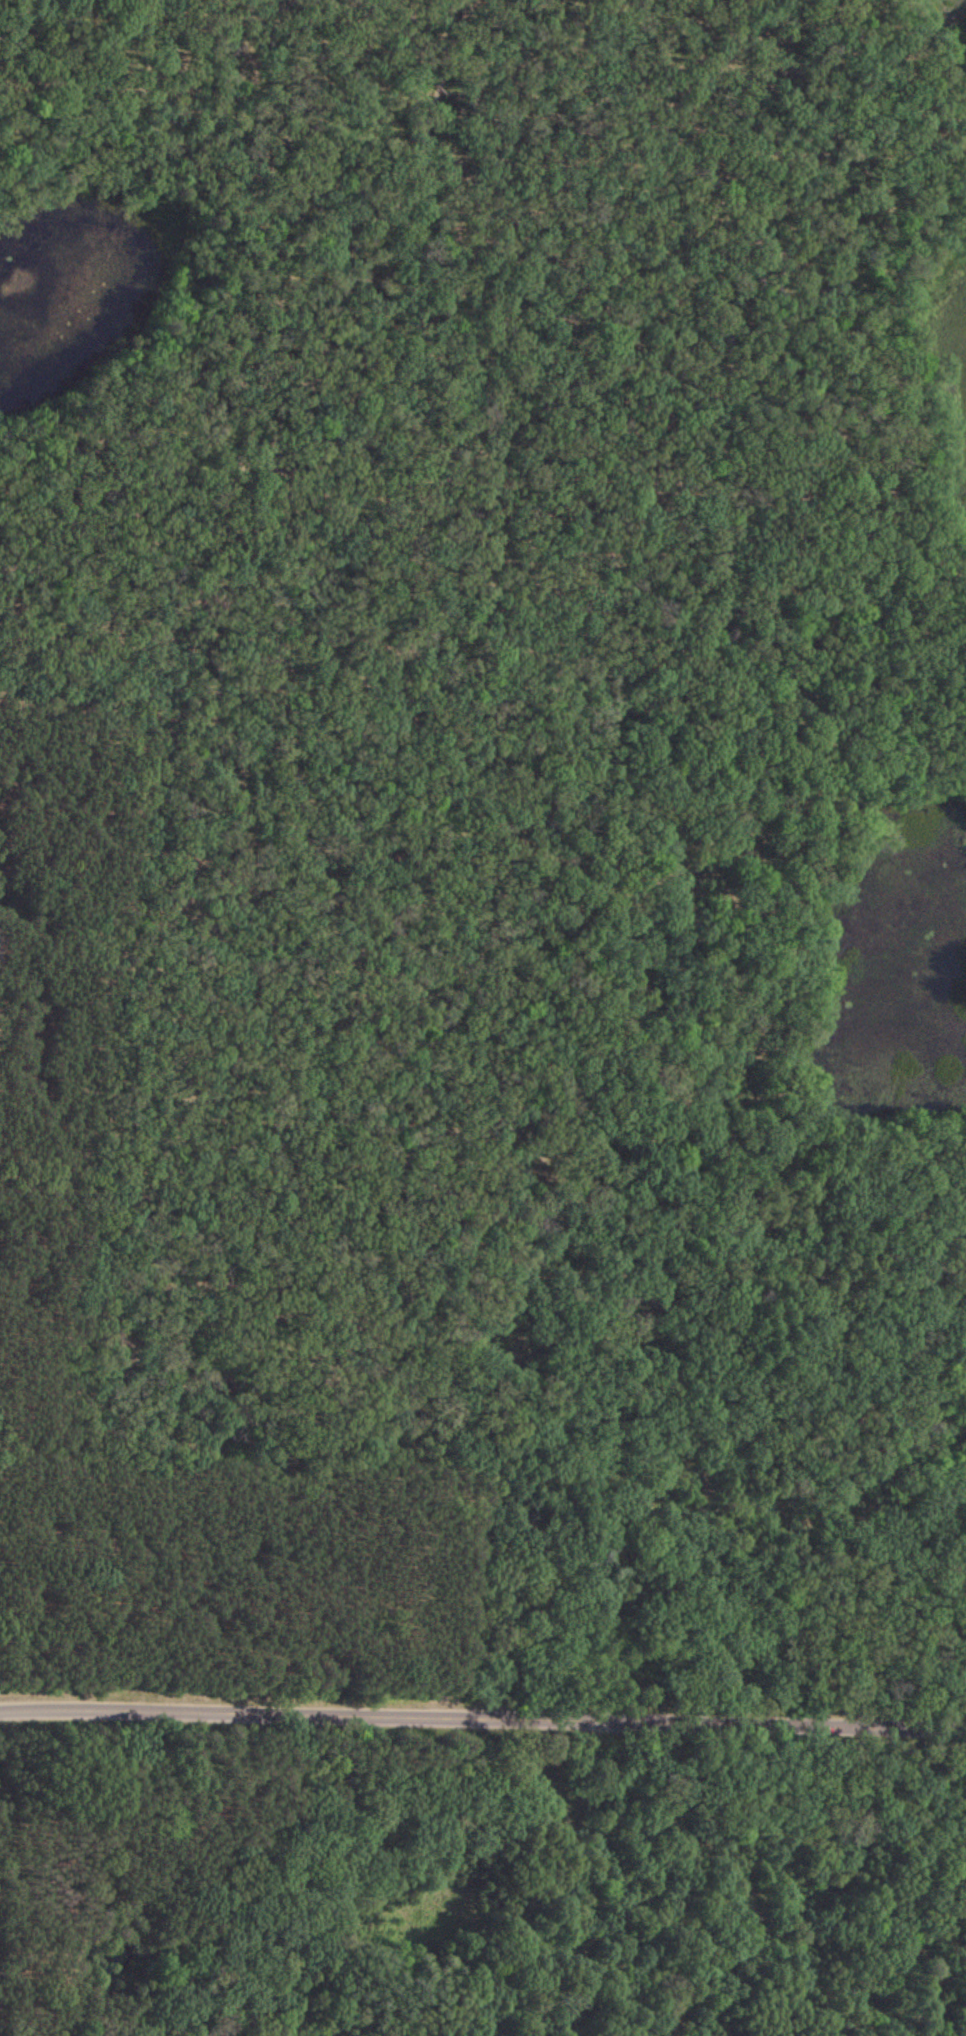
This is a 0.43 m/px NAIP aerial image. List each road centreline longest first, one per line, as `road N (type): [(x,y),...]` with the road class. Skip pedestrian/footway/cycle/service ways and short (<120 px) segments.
road 1 (residential): [(0,931),(120,912),(296,922),(473,865),(559,744),(535,654),(429,587),(490,243),(488,183),(364,157),(140,149),(0,156)]
road 2 (residential): [(965,1695),(0,1681)]

